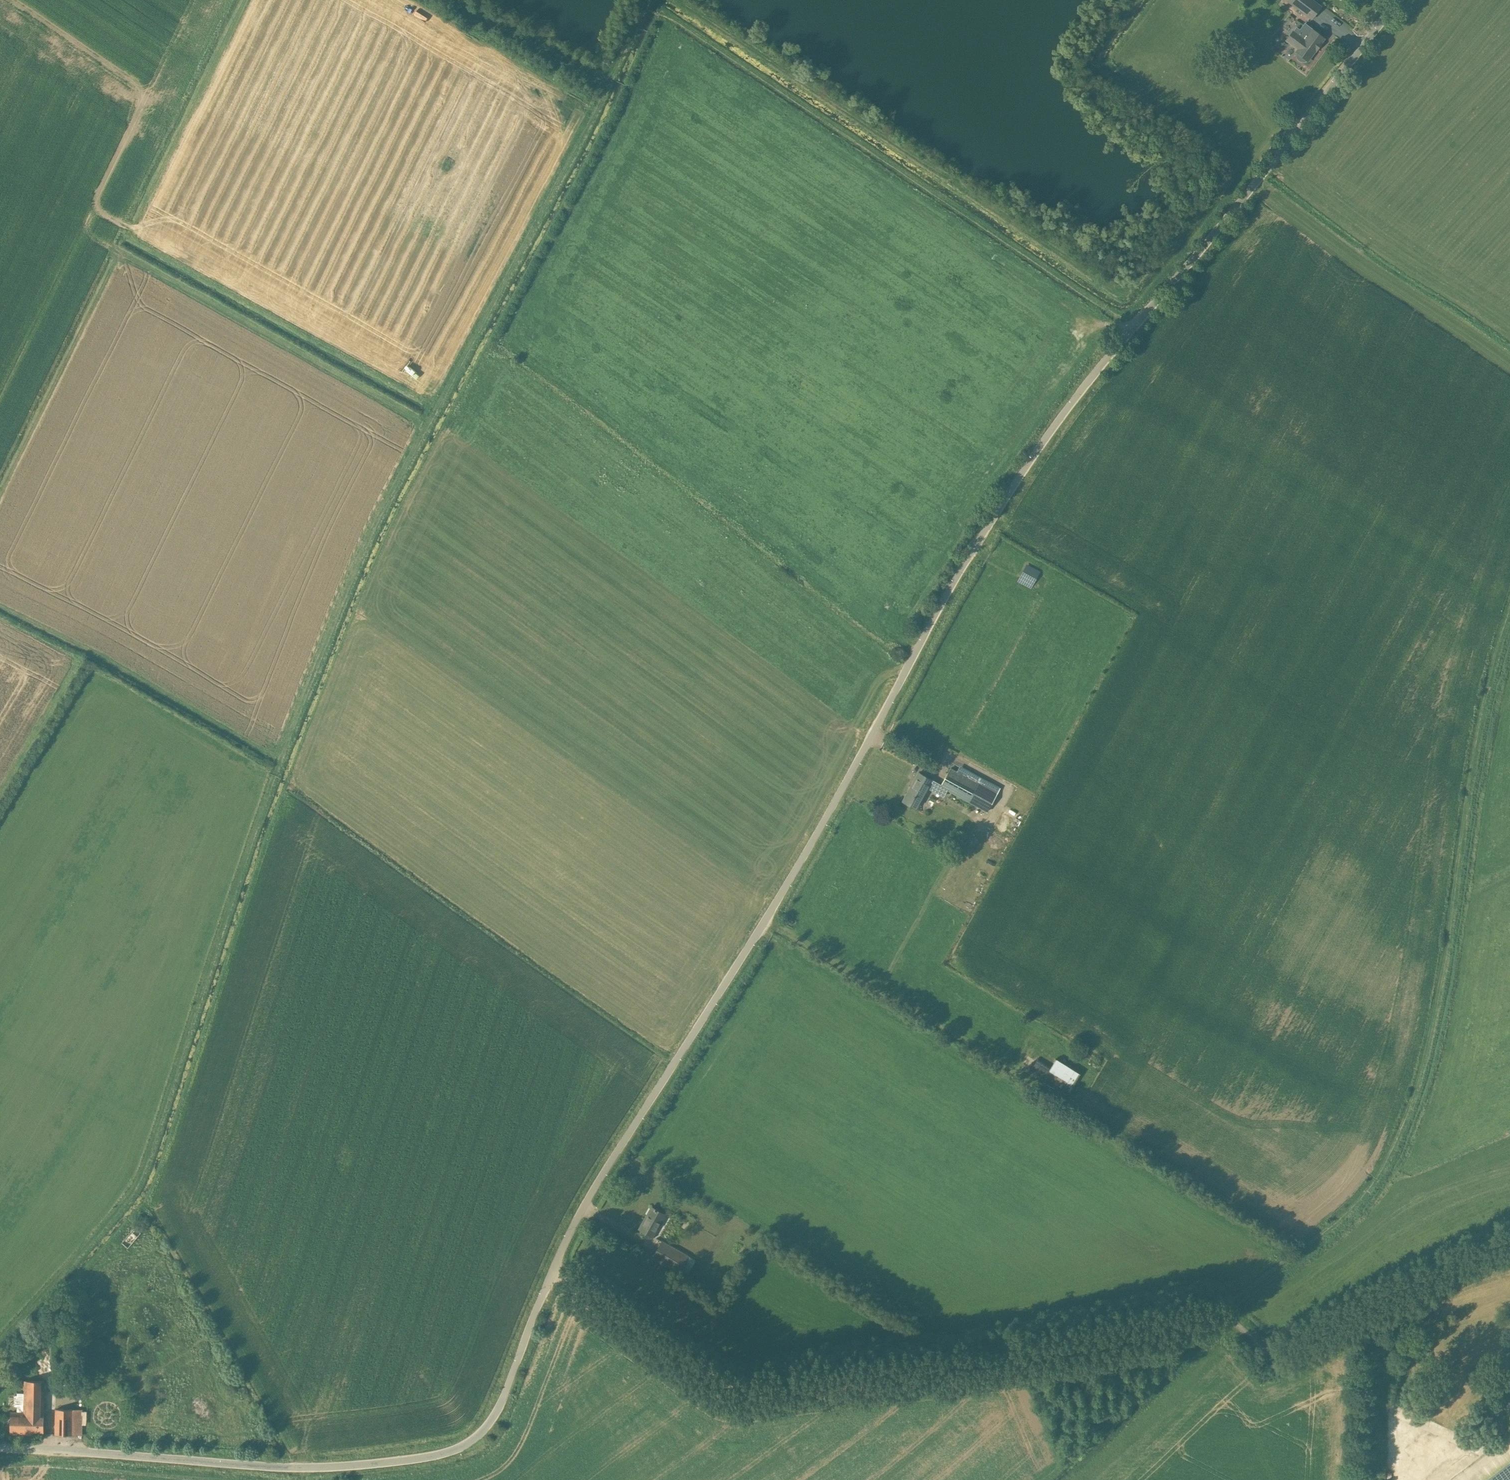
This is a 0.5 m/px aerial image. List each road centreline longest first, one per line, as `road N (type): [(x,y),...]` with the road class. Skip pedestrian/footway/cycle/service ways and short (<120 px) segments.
road 1 (unclassified): [(554,1267),(822,829),(938,603),(999,507),(1103,361),(1398,0)]
road 2 (track): [(1509,596),(1470,773),(1429,1051),(1401,1132),(1354,1208),(1225,1315)]
road 3 (track): [(604,85),(646,2),(1132,327)]
road 4 (unclassified): [(554,1267),(490,1426),(440,1456),(283,1467),(0,1448)]
road 5 (unclassified): [(1225,1315),(1275,1350),(1286,1348),(1509,1239)]
road 6 (track): [(604,85),(452,0)]

